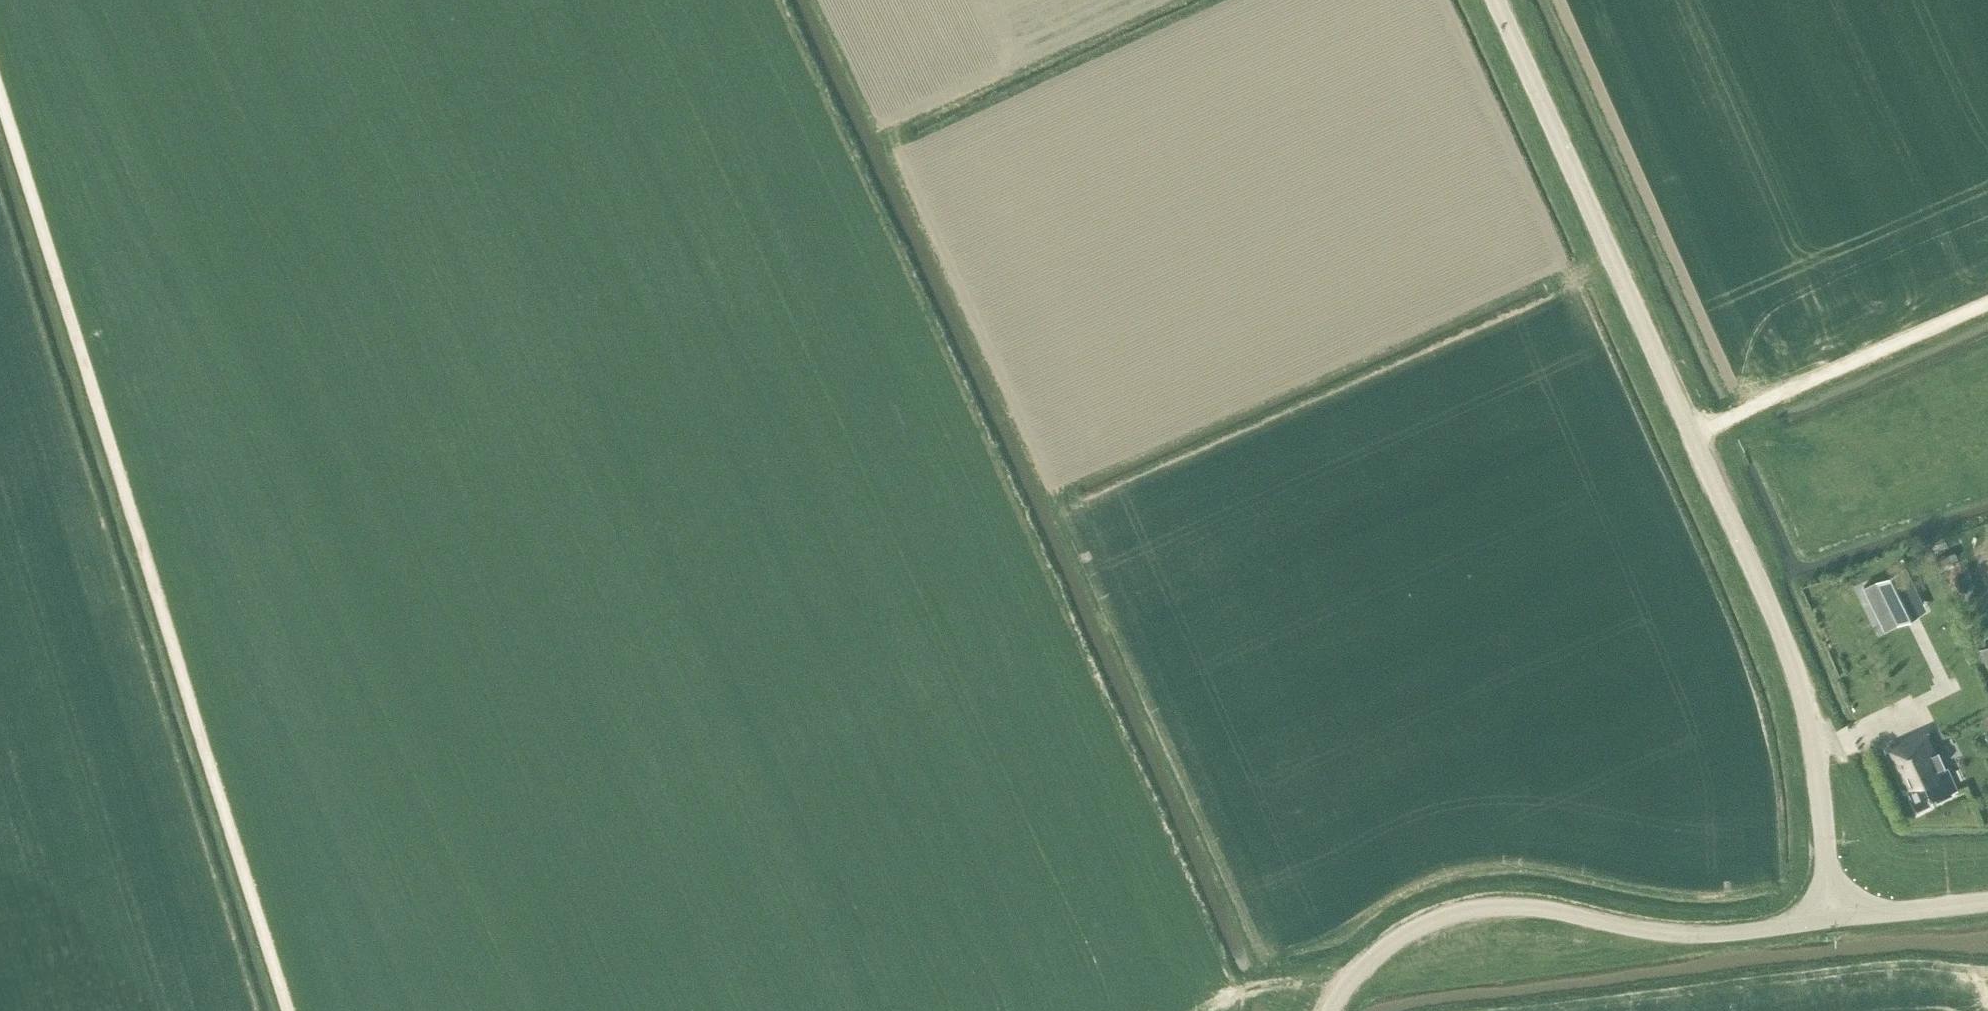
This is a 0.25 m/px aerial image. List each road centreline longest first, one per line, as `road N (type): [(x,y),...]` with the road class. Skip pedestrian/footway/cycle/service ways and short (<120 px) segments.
road 1 (tertiary): [(1833,920),(1812,741),(1783,635),(1497,0)]
road 2 (unclassified): [(1332,1010),(1362,968),(1401,937),(1480,908),(1528,907),(1678,933),(1833,920)]
road 3 (tertiary): [(1833,920),(1987,901)]

